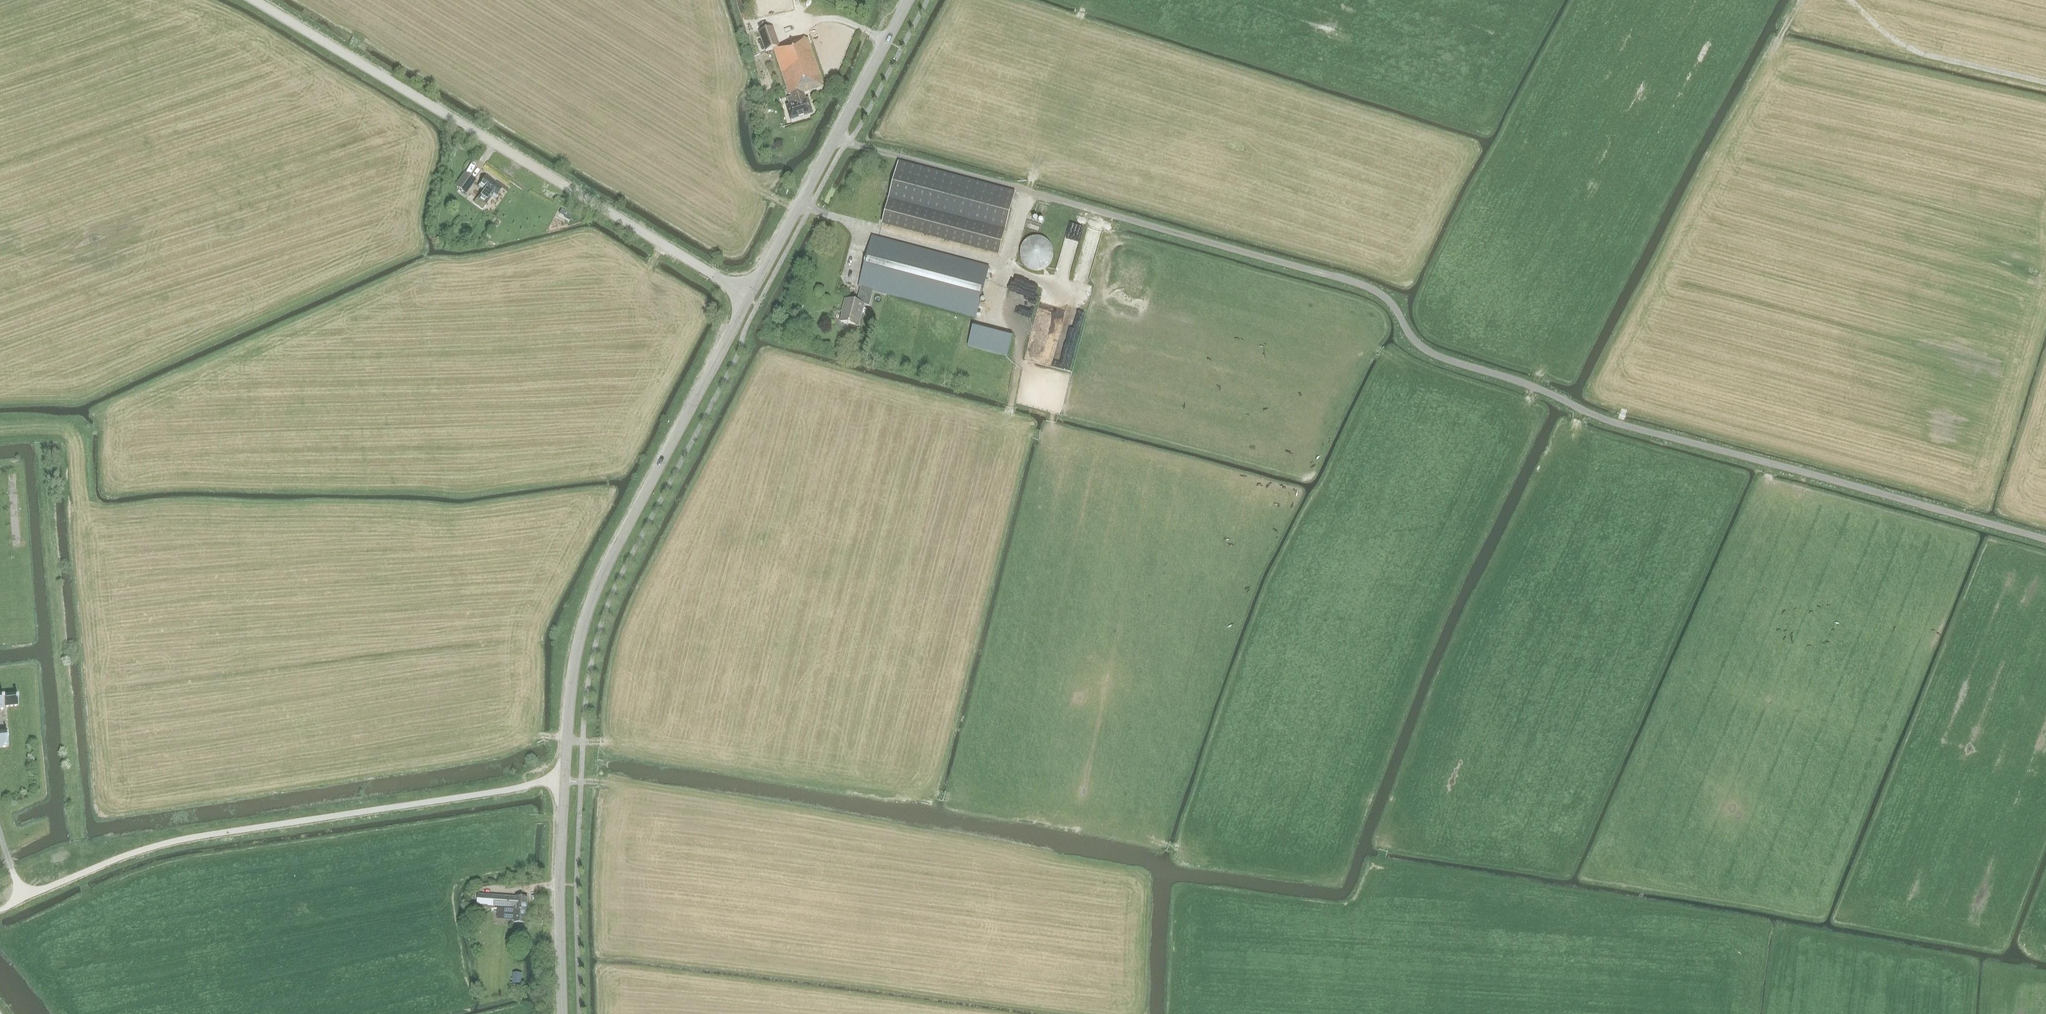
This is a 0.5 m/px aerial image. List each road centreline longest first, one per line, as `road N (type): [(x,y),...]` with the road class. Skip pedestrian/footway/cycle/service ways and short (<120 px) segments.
road 1 (track): [(2045,539),(1609,421),(1427,350),(1389,301),(1356,282),(835,137)]
road 2 (secondary): [(562,1013),(560,871),(577,649),(606,568),(750,296)]
road 3 (tertiary): [(750,296),(253,0)]
road 4 (track): [(83,873),(40,438)]
road 5 (secondary): [(750,296),(908,0)]
road 6 (track): [(2045,82),(1915,50),(1851,0)]
road 7 (track): [(1028,191),(994,323)]

